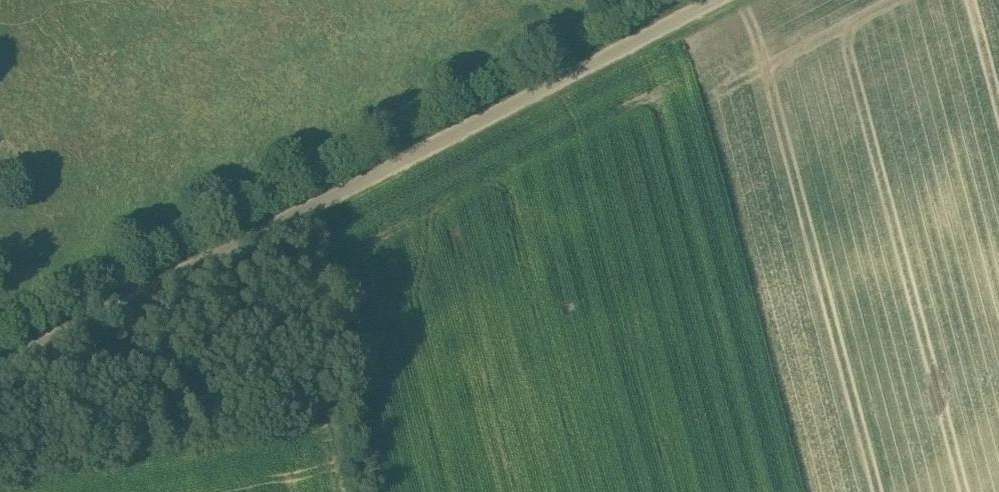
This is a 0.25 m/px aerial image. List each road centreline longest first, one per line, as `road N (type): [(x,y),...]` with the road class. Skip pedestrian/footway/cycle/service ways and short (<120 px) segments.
road 1 (unclassified): [(706,0),(0,365)]

